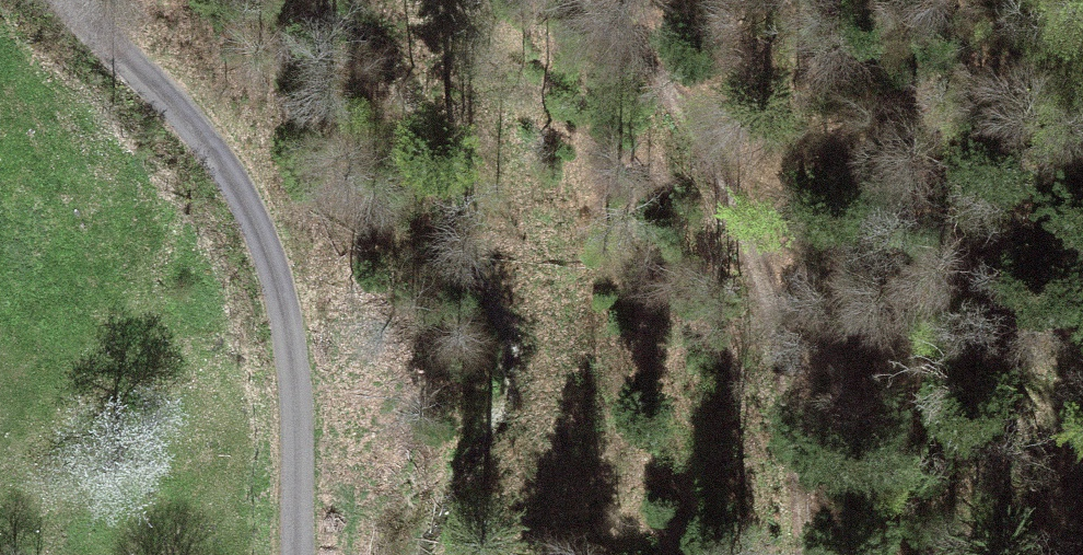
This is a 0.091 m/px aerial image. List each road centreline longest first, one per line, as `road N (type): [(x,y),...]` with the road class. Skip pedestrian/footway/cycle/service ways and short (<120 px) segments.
road 1 (unclassified): [(298,554),(296,367),(274,258),(249,200),(219,161),(73,0)]
road 2 (track): [(803,554),(781,347),(756,250),(681,109),(588,0)]
road 3 (track): [(551,554),(563,405),(560,284),(533,200),(418,0)]

